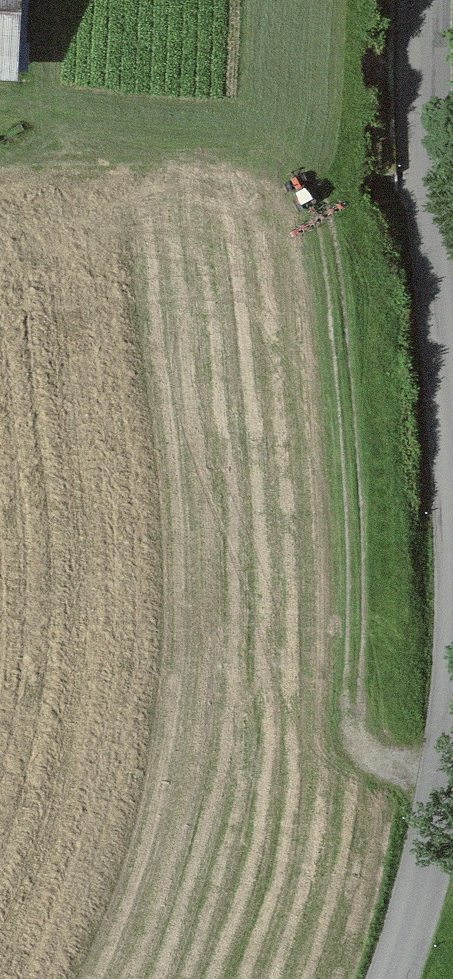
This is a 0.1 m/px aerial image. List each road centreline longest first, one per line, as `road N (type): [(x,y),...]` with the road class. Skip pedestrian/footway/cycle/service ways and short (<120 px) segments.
road 1 (track): [(447,778),(387,757),(354,705),(358,592),(329,255),(303,177),(209,113),(0,105)]
road 2 (tertiary): [(433,0),(435,237),(452,404)]
road 3 (tertiary): [(452,723),(437,839),(392,978)]

